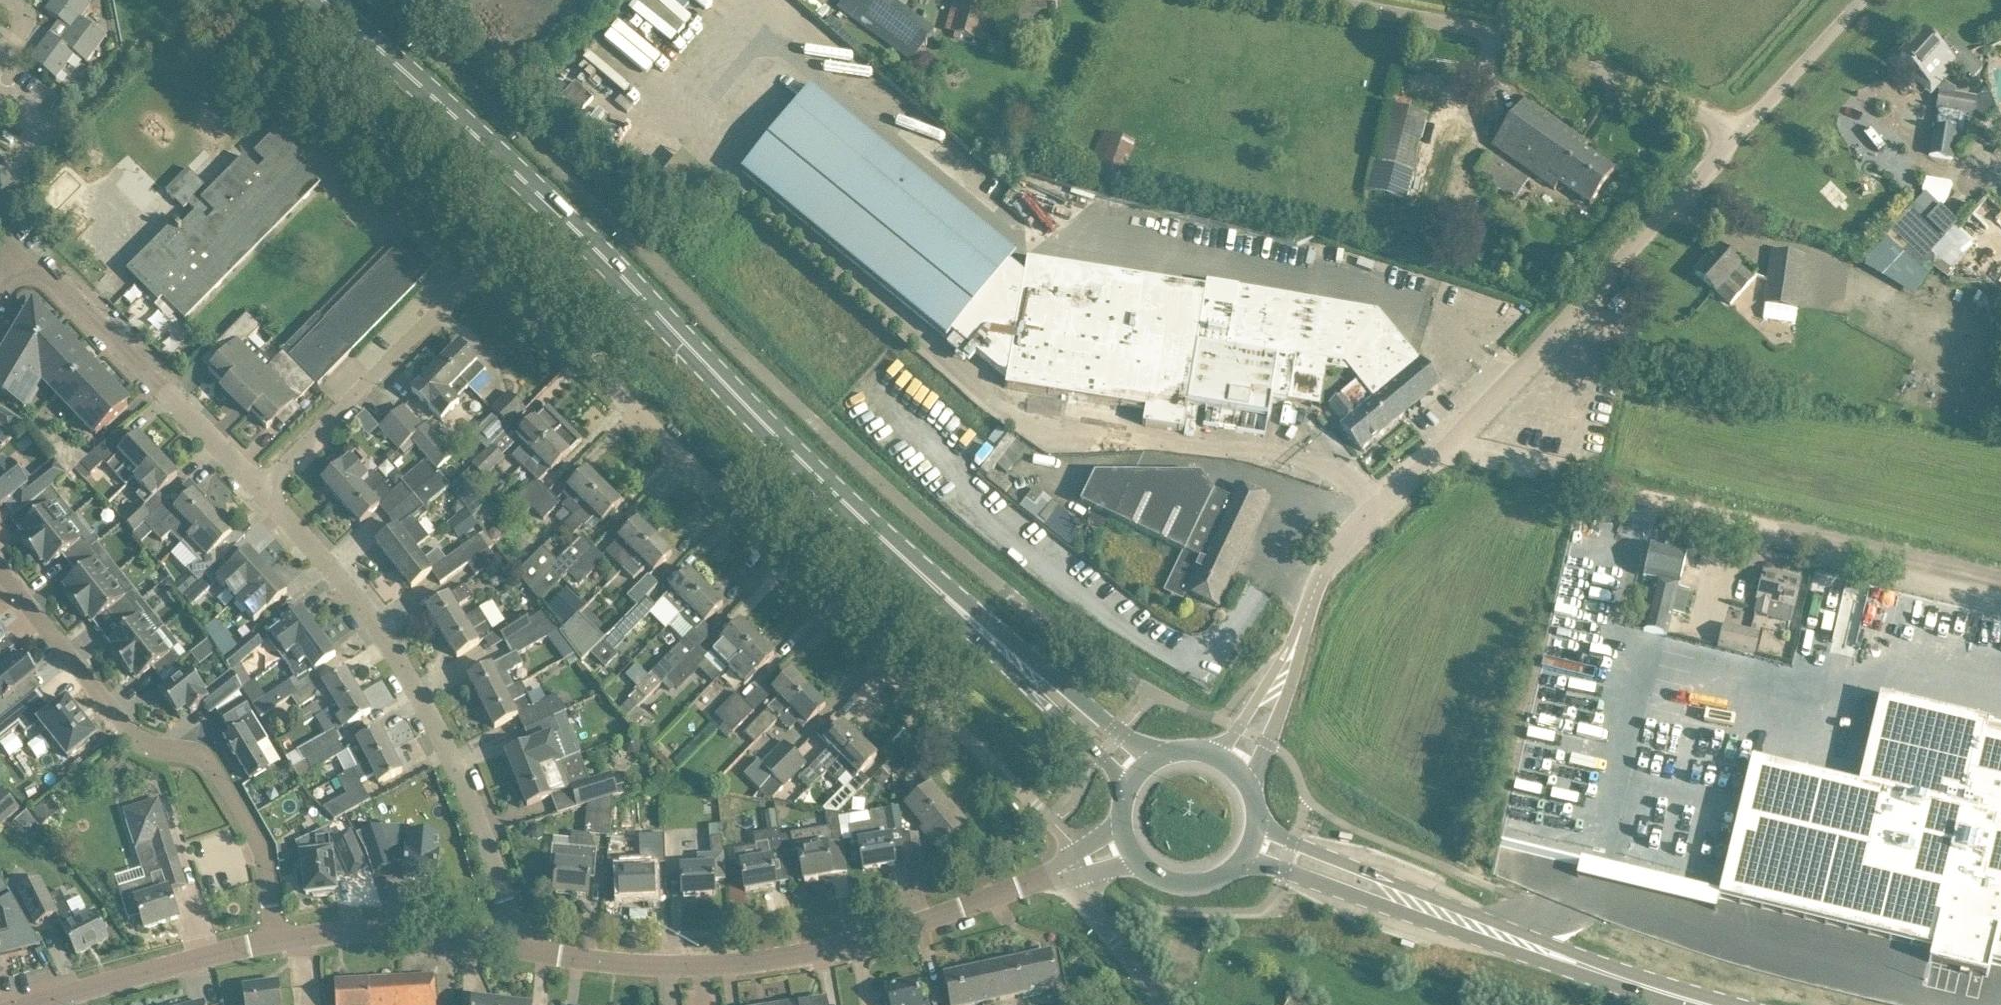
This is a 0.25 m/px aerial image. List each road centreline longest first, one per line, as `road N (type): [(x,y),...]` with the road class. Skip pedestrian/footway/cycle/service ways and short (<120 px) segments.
road 1 (secondary): [(976,625),(574,228),(318,0)]
road 2 (residential): [(1080,867),(1053,822),(486,260)]
road 3 (residential): [(526,949),(686,968),(823,952),(1080,867)]
road 4 (residential): [(526,949),(430,711),(366,613),(258,489)]
road 5 (residential): [(0,570),(129,736),(205,766),(260,853),(278,939)]
road 6 (unclassified): [(1734,140),(1705,117),(1534,45),(1315,0)]
road 7 (unclassified): [(1445,451),(1734,140)]
road 8 (residential): [(486,260),(225,0)]
road 9 (residential): [(258,489),(53,275),(10,245)]
road 10 (unclassified): [(1779,531),(1445,451)]
road 11 (residential): [(258,489),(486,260)]
road 12 (secondary): [(1714,1004),(1525,948),(1440,912)]
road 13 (unclassified): [(1290,659),(1335,552),(1445,451)]
road 14 (residential): [(35,1004),(278,939)]
road 15 (residential): [(278,939),(378,933),(526,949)]
road 16 (unclassified): [(1779,531),(2000,582)]
road 17 (secondary): [(1155,760),(976,625)]
road 18 (secondary): [(976,625),(1130,787)]
road 19 (secondary): [(1242,861),(1379,906),(1440,912)]
road 20 (secondary): [(1440,912),(1376,877),(1257,830)]
road 21 (unclassified): [(1734,140),(1862,0)]
road 22 (unclassified): [(1165,1004),(1104,929),(1080,867)]
road 23 (unclassified): [(1252,790),(1291,683),(1290,659)]
road 24 (residential): [(0,198),(13,160),(37,127),(0,100)]
road 25 (unclassified): [(1290,659),(1217,756)]

